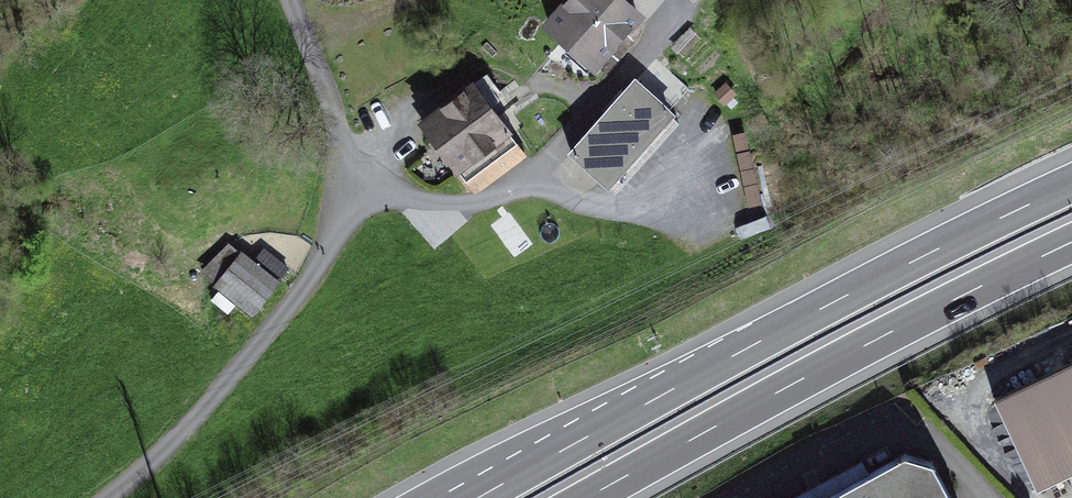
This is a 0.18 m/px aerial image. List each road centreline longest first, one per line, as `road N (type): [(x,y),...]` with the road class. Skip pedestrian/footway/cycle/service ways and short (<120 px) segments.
road 1 (motorway): [(1071,184),(764,338),(479,497)]
road 2 (motorway): [(589,497),(1071,243)]
road 3 (residential): [(343,208),(381,197),(449,202),(512,189),(689,0)]
road 4 (residential): [(112,497),(306,289),(343,208)]
road 5 (residential): [(343,208),(341,141),(290,0)]

